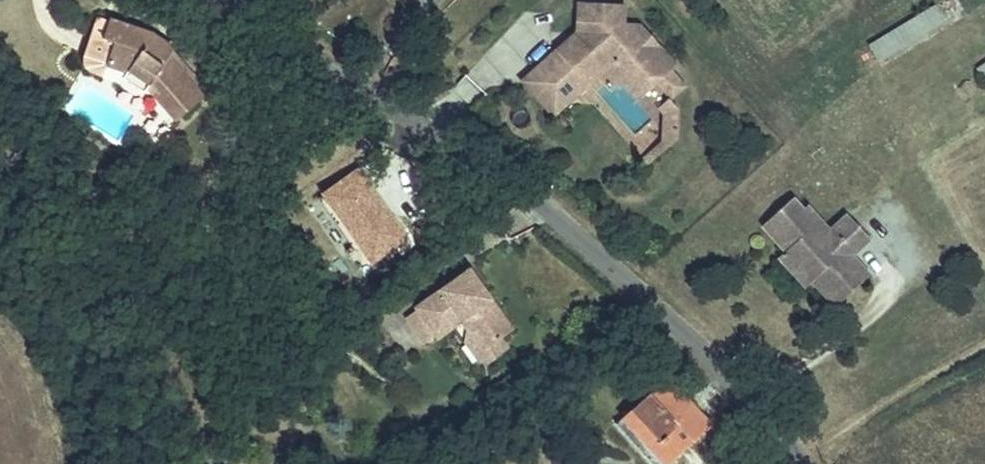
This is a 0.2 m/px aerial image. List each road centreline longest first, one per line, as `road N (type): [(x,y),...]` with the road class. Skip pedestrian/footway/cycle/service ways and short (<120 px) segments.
road 1 (residential): [(250,0),(553,208),(687,332),(804,463)]

